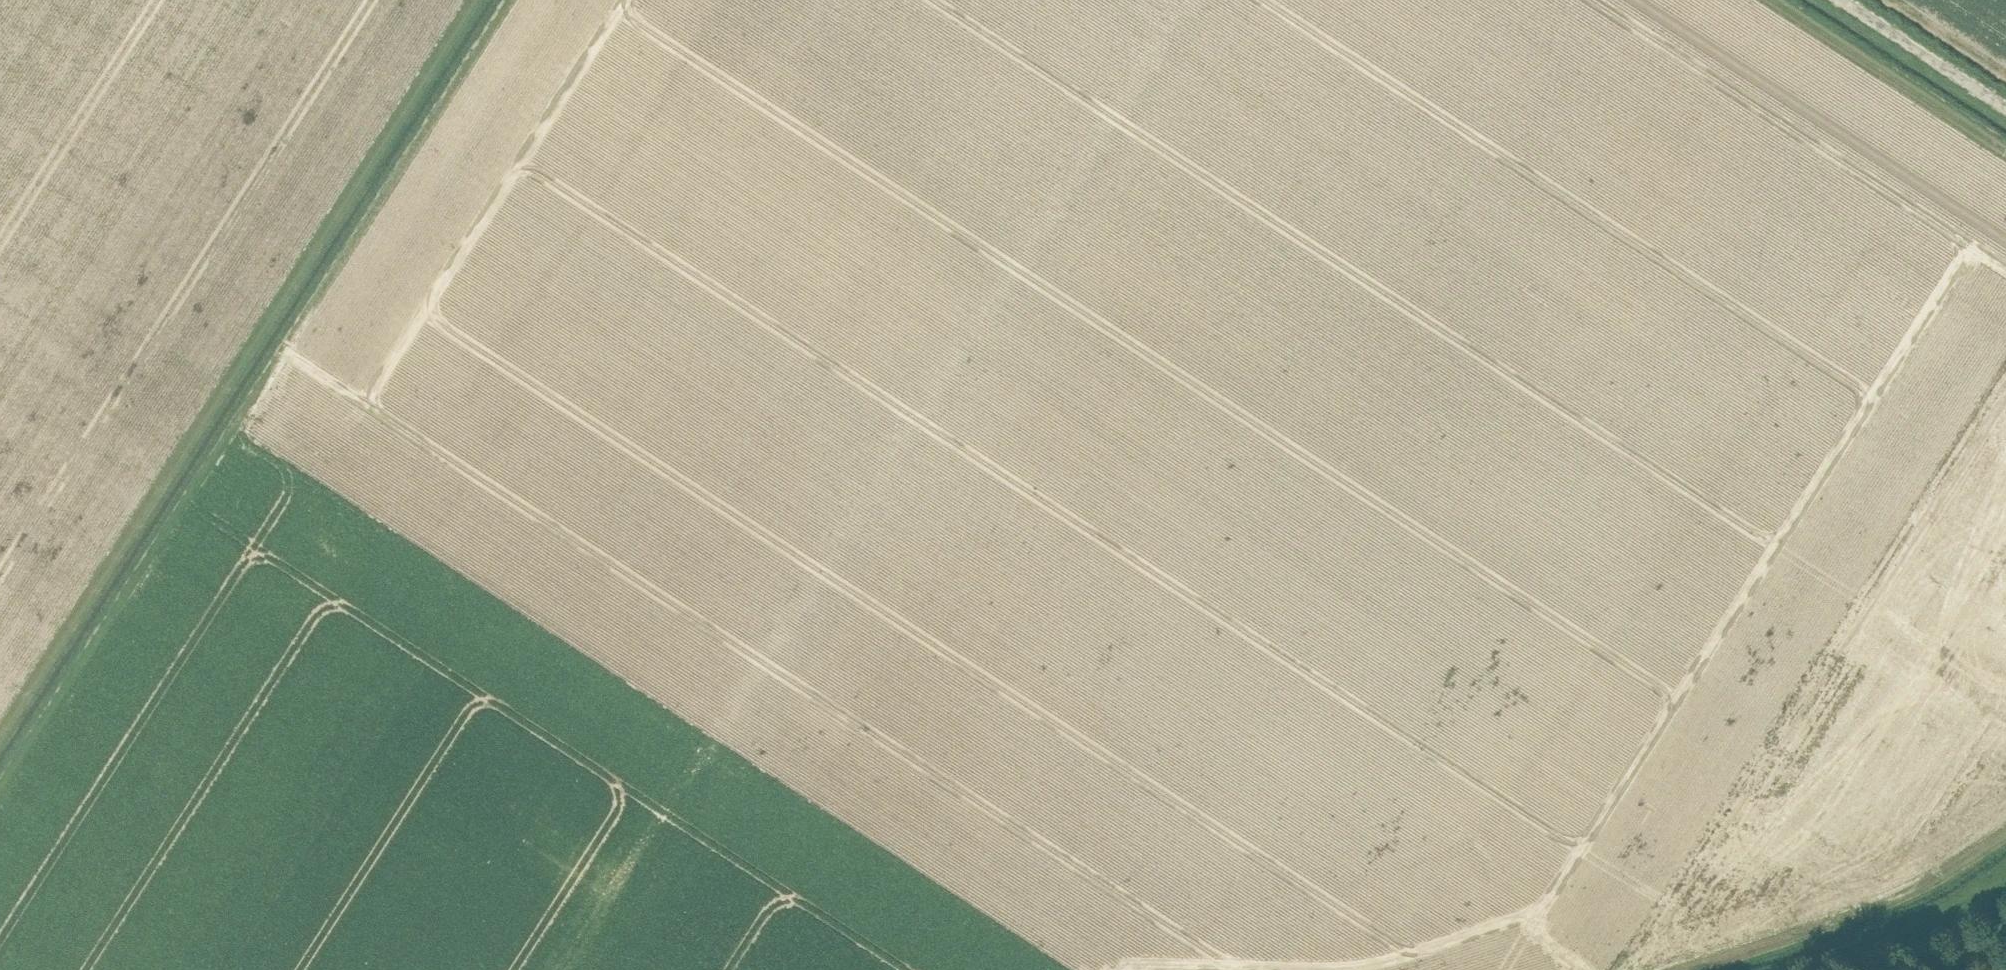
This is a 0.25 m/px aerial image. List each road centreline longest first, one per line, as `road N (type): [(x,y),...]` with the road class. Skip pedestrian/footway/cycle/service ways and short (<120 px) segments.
road 1 (unclassified): [(2005,132),(1807,0)]

